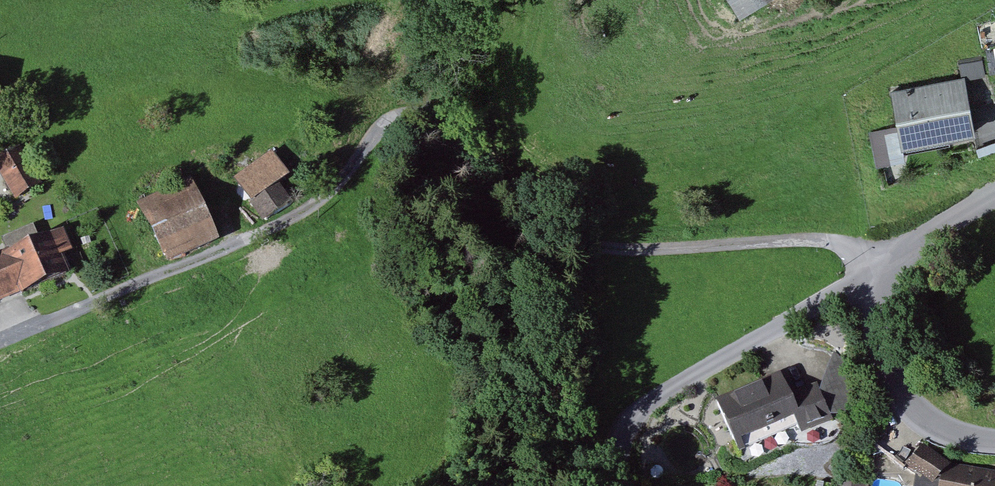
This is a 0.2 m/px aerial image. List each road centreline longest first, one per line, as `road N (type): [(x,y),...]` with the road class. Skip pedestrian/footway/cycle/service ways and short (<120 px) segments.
road 1 (track): [(886,287),(828,243),(639,252),(578,245),(484,170),(431,113),(406,111),(303,215),(0,345)]
road 2 (residential): [(615,485),(616,456),(634,417),(723,359),(886,287)]
road 3 (tertiary): [(994,442),(949,429),(908,392),(883,352),(886,287)]
road 4 (tertiary): [(886,287),(930,237),(994,196)]
road 5 (track): [(431,113),(478,0)]

